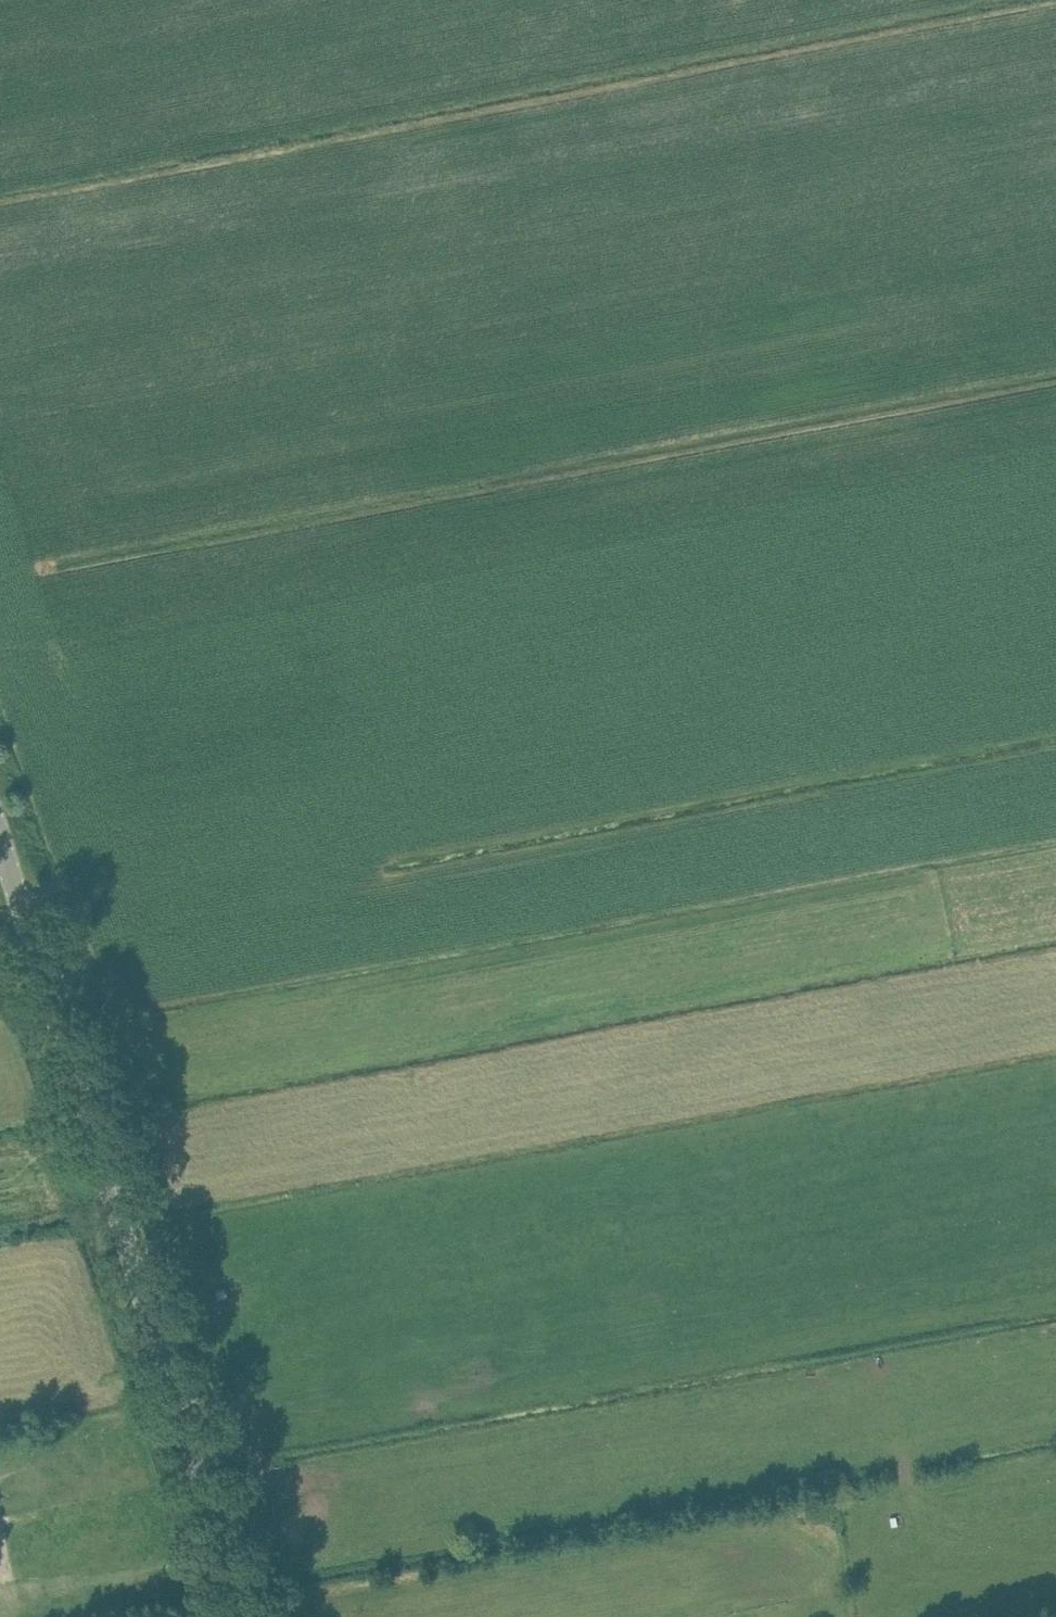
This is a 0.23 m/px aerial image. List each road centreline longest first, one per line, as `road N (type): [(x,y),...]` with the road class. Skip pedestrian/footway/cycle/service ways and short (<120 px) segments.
road 1 (unclassified): [(245,1616),(0,836)]

